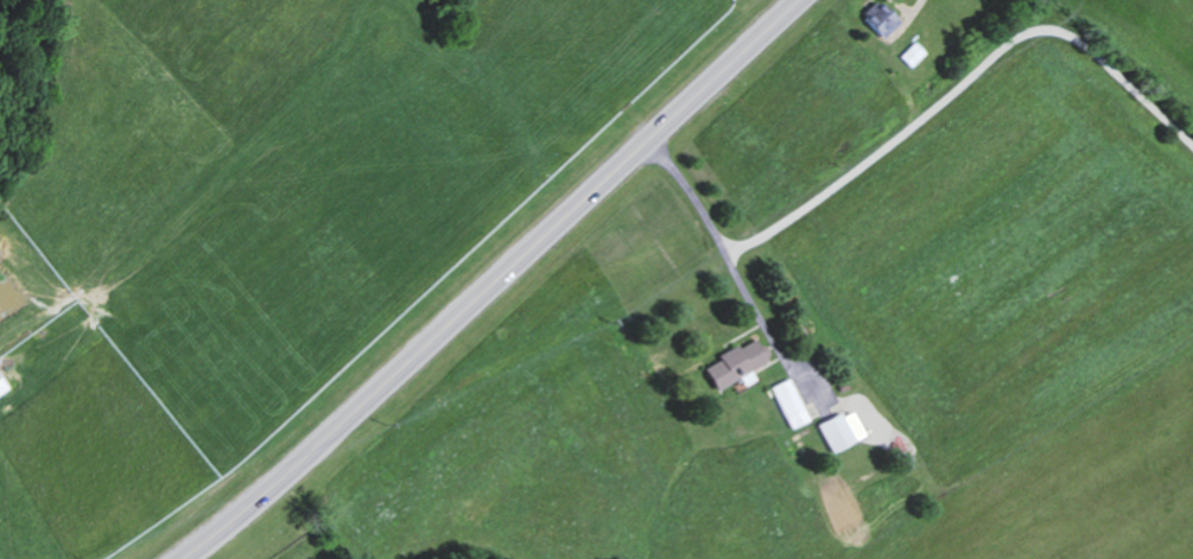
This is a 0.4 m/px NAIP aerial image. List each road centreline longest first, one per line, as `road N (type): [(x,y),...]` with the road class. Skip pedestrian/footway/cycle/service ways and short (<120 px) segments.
road 1 (trunk): [(802,0),(305,460),(184,558)]

